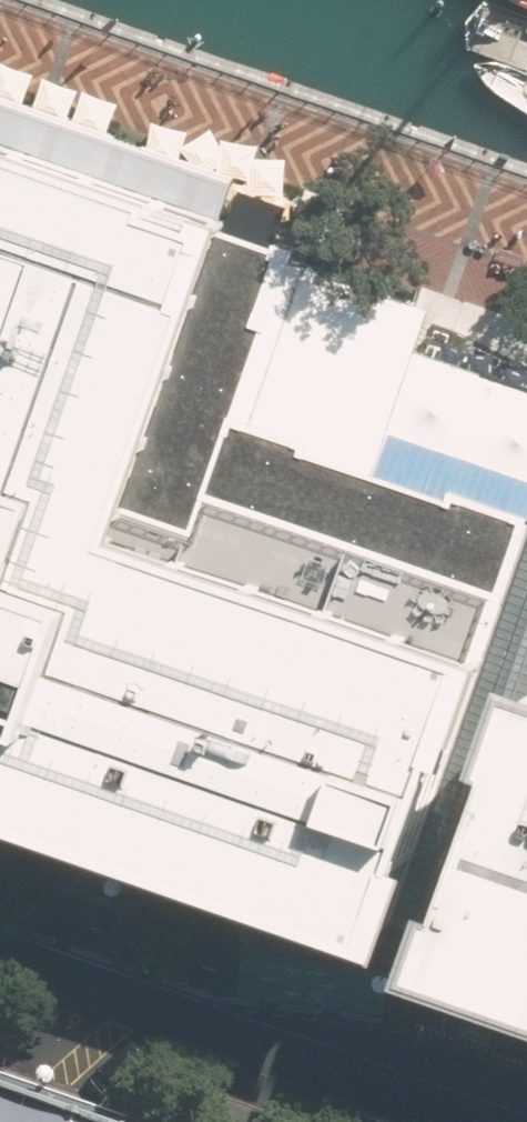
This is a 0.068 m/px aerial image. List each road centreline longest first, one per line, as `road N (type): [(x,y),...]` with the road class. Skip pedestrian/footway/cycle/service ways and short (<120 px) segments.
road 1 (residential): [(483,1121),(0,955)]

